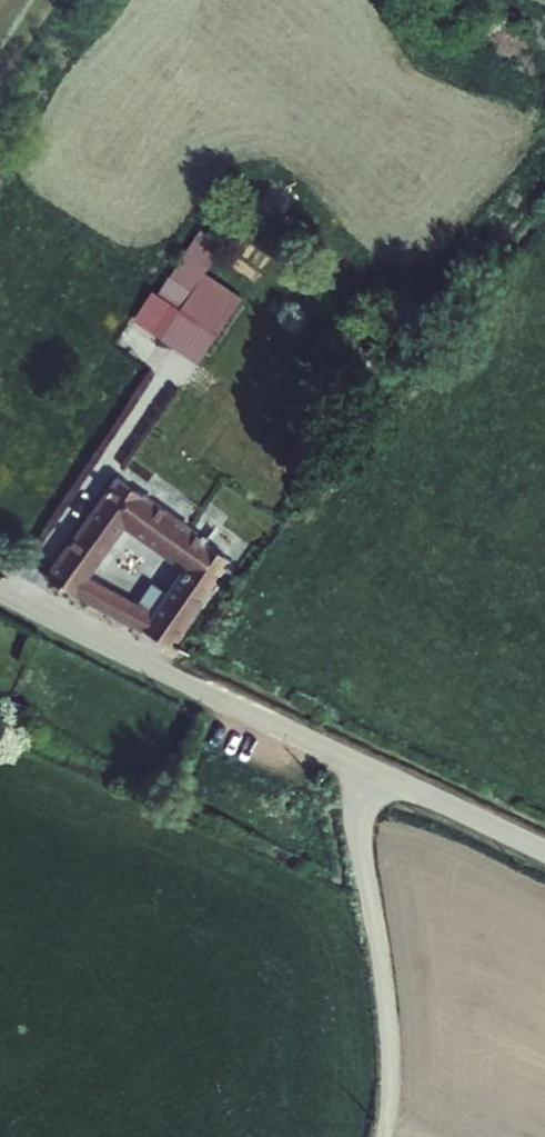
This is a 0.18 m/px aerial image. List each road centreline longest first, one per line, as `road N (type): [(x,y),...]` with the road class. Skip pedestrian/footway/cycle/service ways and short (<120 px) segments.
road 1 (unclassified): [(0,587),(349,757)]
road 2 (unclassified): [(385,1136),(386,1007),(349,757)]
road 3 (unclassified): [(349,757),(544,850)]

